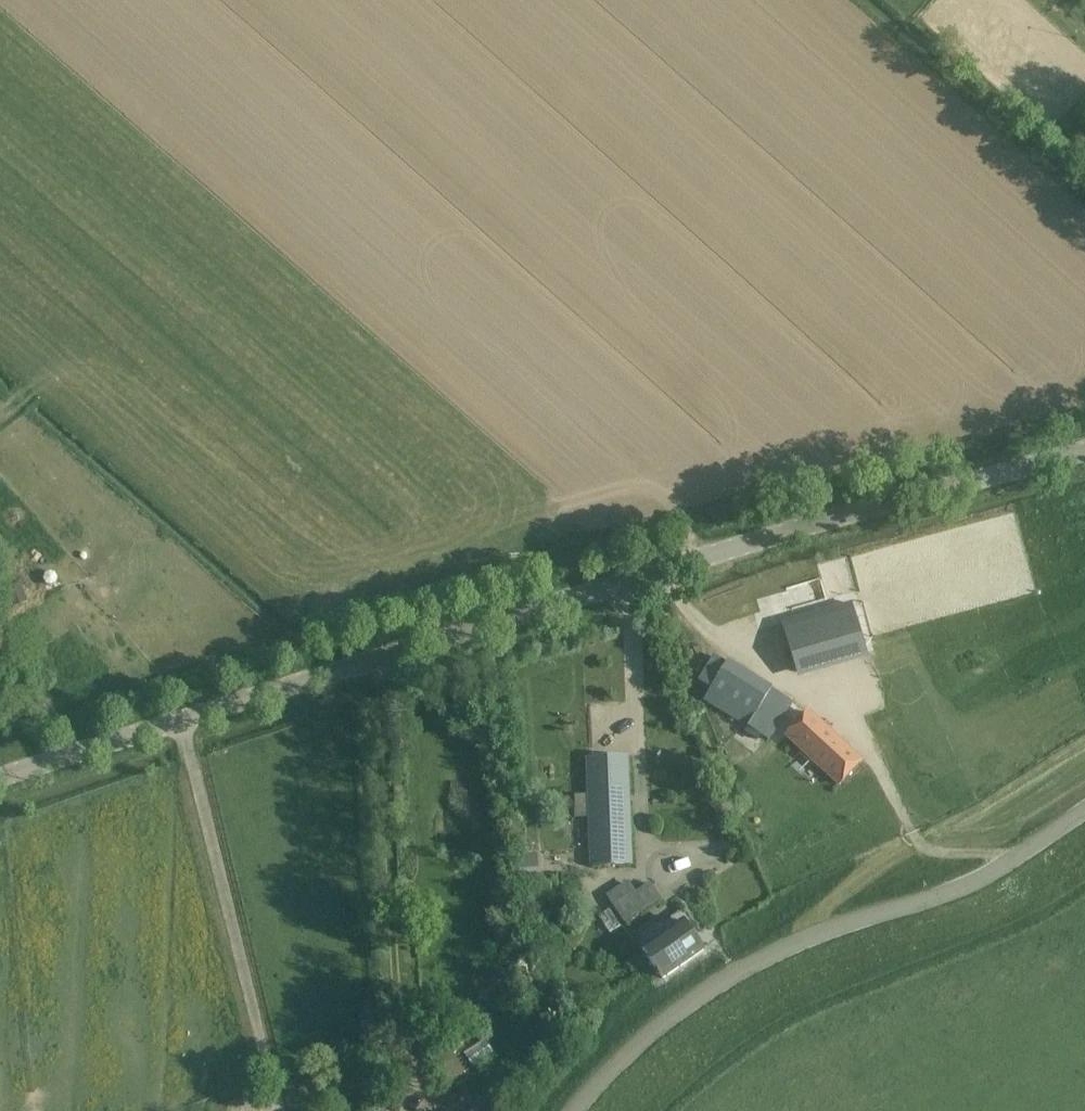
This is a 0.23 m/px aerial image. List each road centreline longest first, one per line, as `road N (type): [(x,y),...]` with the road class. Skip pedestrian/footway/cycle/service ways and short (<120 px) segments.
road 1 (tertiary): [(0,781),(663,570),(1084,453)]
road 2 (tertiary): [(572,1110),(636,1045),(708,992),(835,926),(975,881),(1084,810)]

